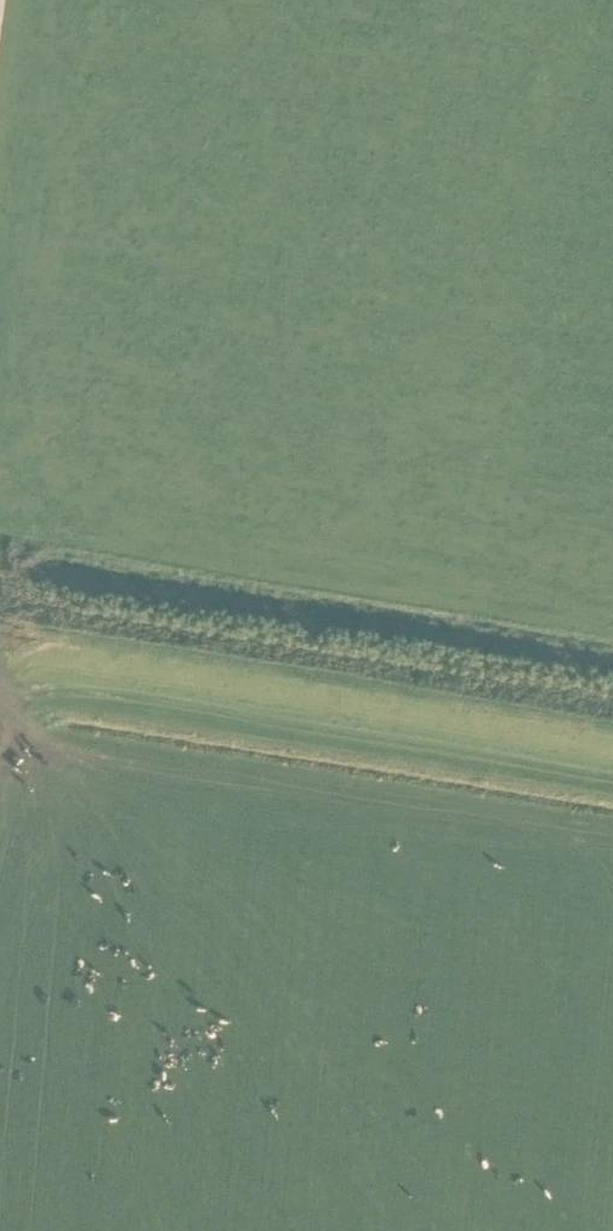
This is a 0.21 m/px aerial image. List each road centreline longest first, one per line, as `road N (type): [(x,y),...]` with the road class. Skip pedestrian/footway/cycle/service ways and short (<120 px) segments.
road 1 (track): [(612,781),(0,681)]

